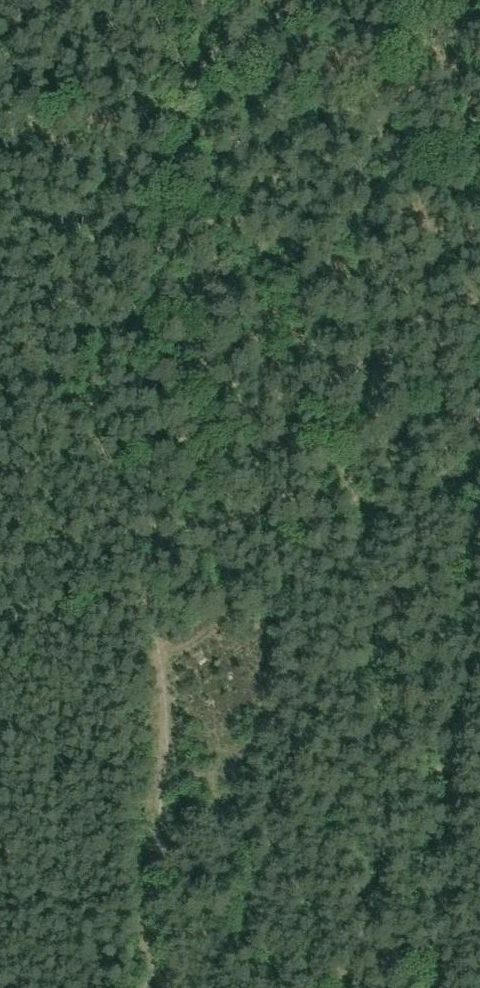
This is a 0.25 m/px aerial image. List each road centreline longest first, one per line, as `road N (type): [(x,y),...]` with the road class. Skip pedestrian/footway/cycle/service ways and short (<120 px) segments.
road 1 (track): [(186,0),(133,987)]
road 2 (track): [(479,532),(441,987)]

